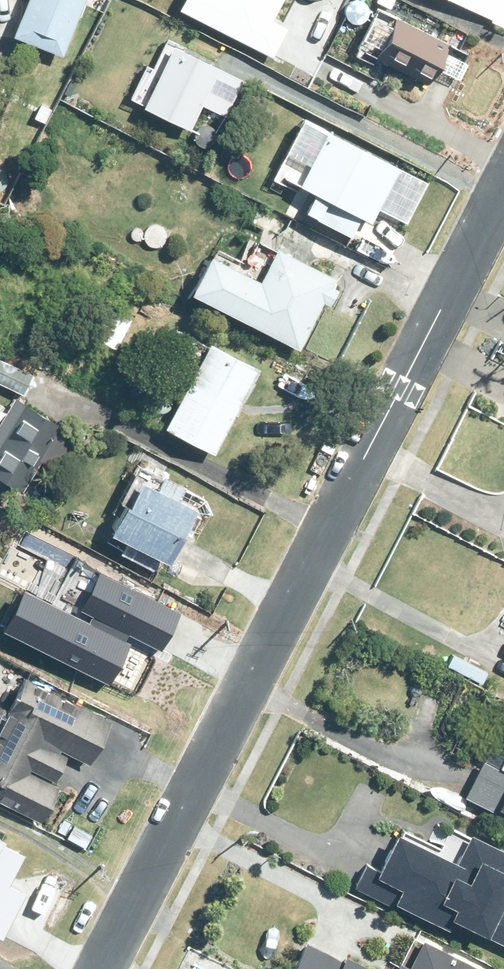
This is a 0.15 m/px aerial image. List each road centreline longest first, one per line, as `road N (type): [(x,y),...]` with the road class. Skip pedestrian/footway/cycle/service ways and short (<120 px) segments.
road 1 (residential): [(503,187),(100,968)]

